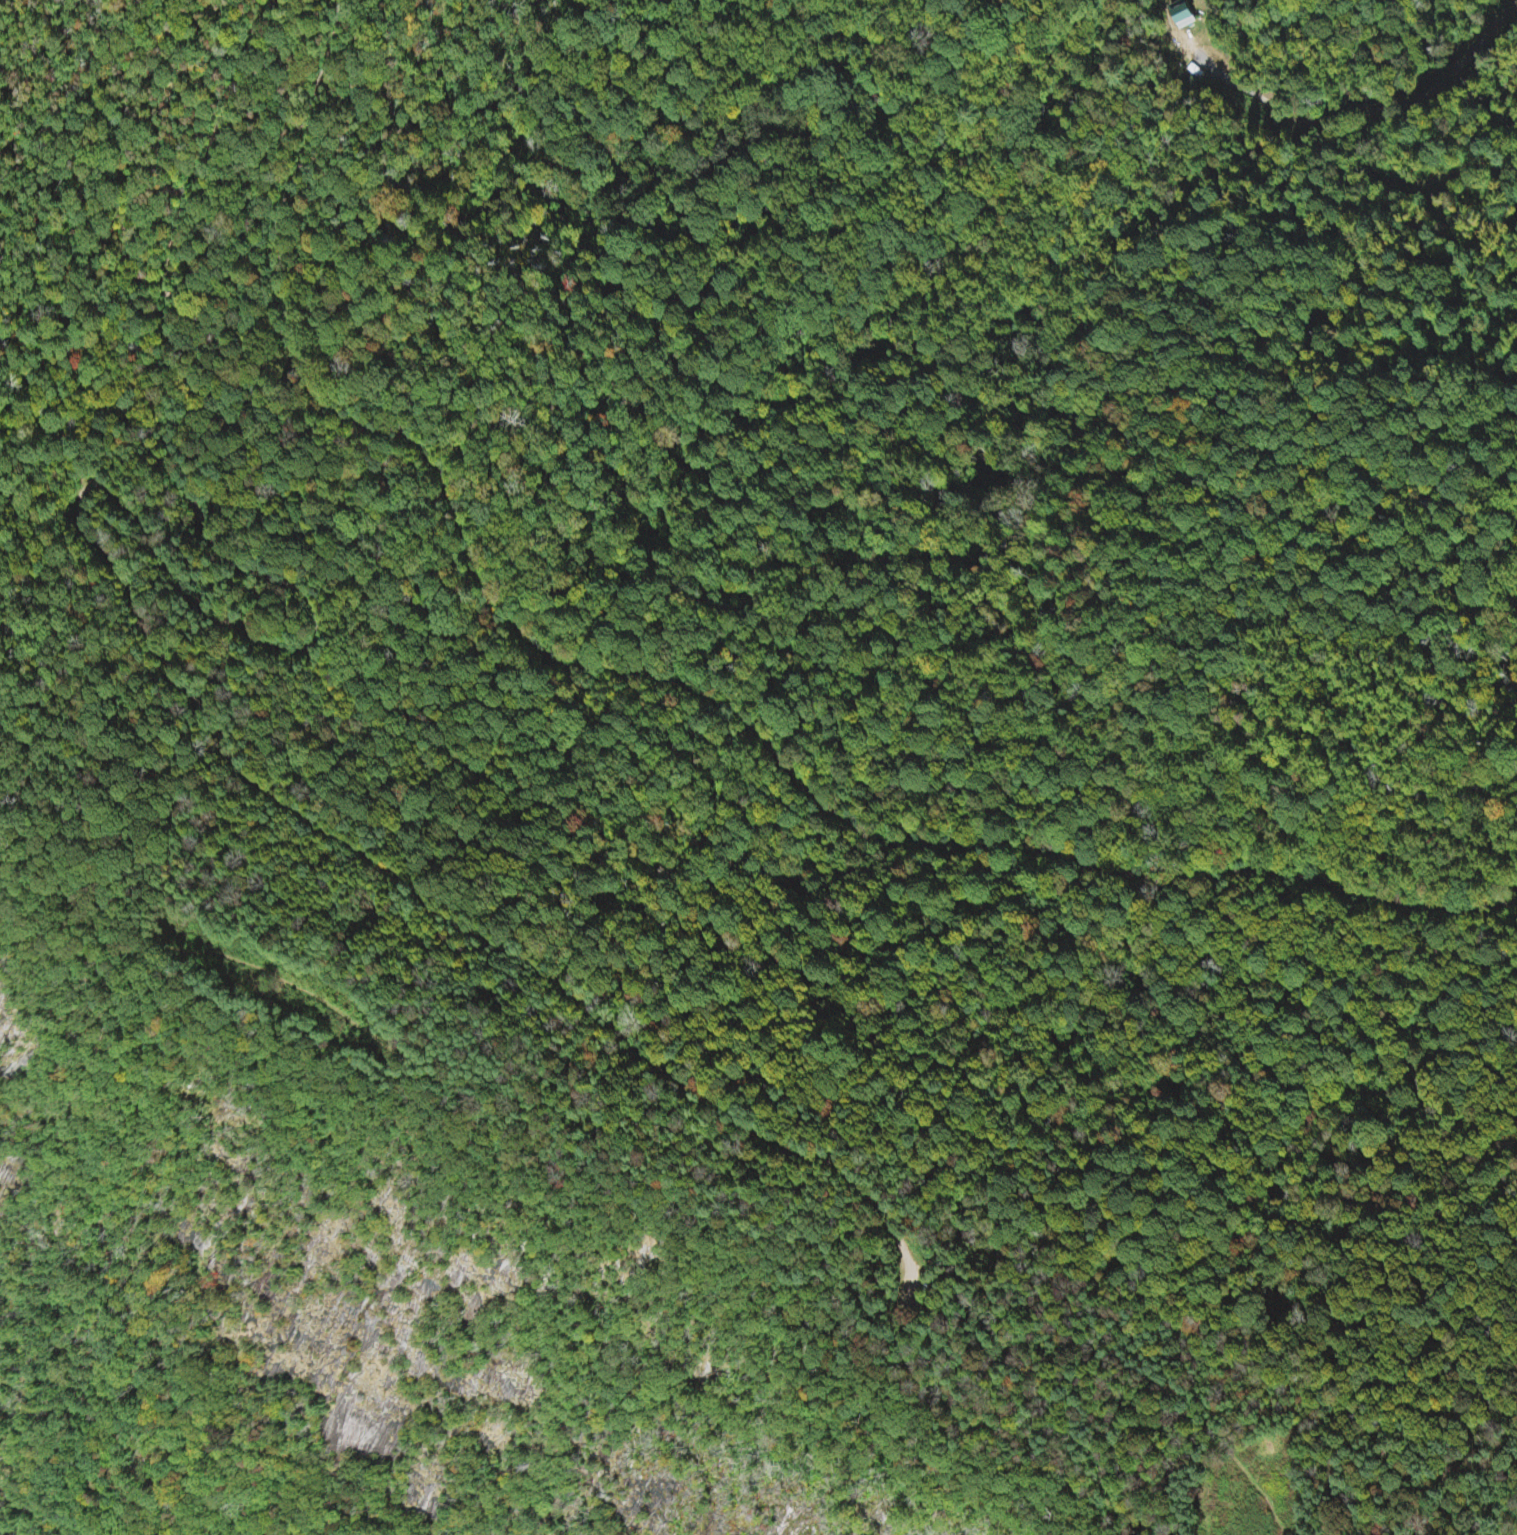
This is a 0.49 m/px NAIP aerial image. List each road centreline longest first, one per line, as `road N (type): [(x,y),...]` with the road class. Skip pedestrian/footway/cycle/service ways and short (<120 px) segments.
road 1 (track): [(907,1291),(898,1241),(855,1182),(699,1098),(548,975),(460,926),(237,764),(167,661),(123,576),(79,519),(82,493),(110,491),(205,612),(290,651),(314,643),(317,614),(305,597),(222,556),(182,481),(169,401),(166,293),(175,236),(278,0)]
road 2 (track): [(335,0),(333,48),(278,233),(284,323),(336,407),(405,436),(435,460),(499,601),(554,656),(649,673),(730,708),(813,794),(871,835),(1057,857),(1155,878),(1263,873),(1456,910),(1516,897)]

